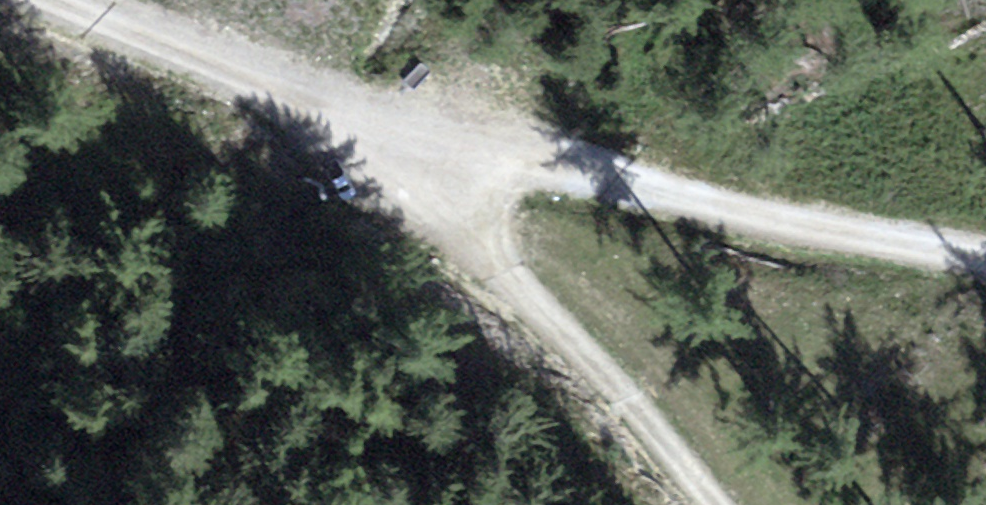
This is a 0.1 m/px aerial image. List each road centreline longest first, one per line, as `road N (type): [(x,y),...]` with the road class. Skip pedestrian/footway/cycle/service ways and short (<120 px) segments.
road 1 (track): [(985,261),(519,172),(258,81)]
road 2 (track): [(258,81),(511,278),(735,504)]
road 3 (track): [(258,81),(57,0)]

